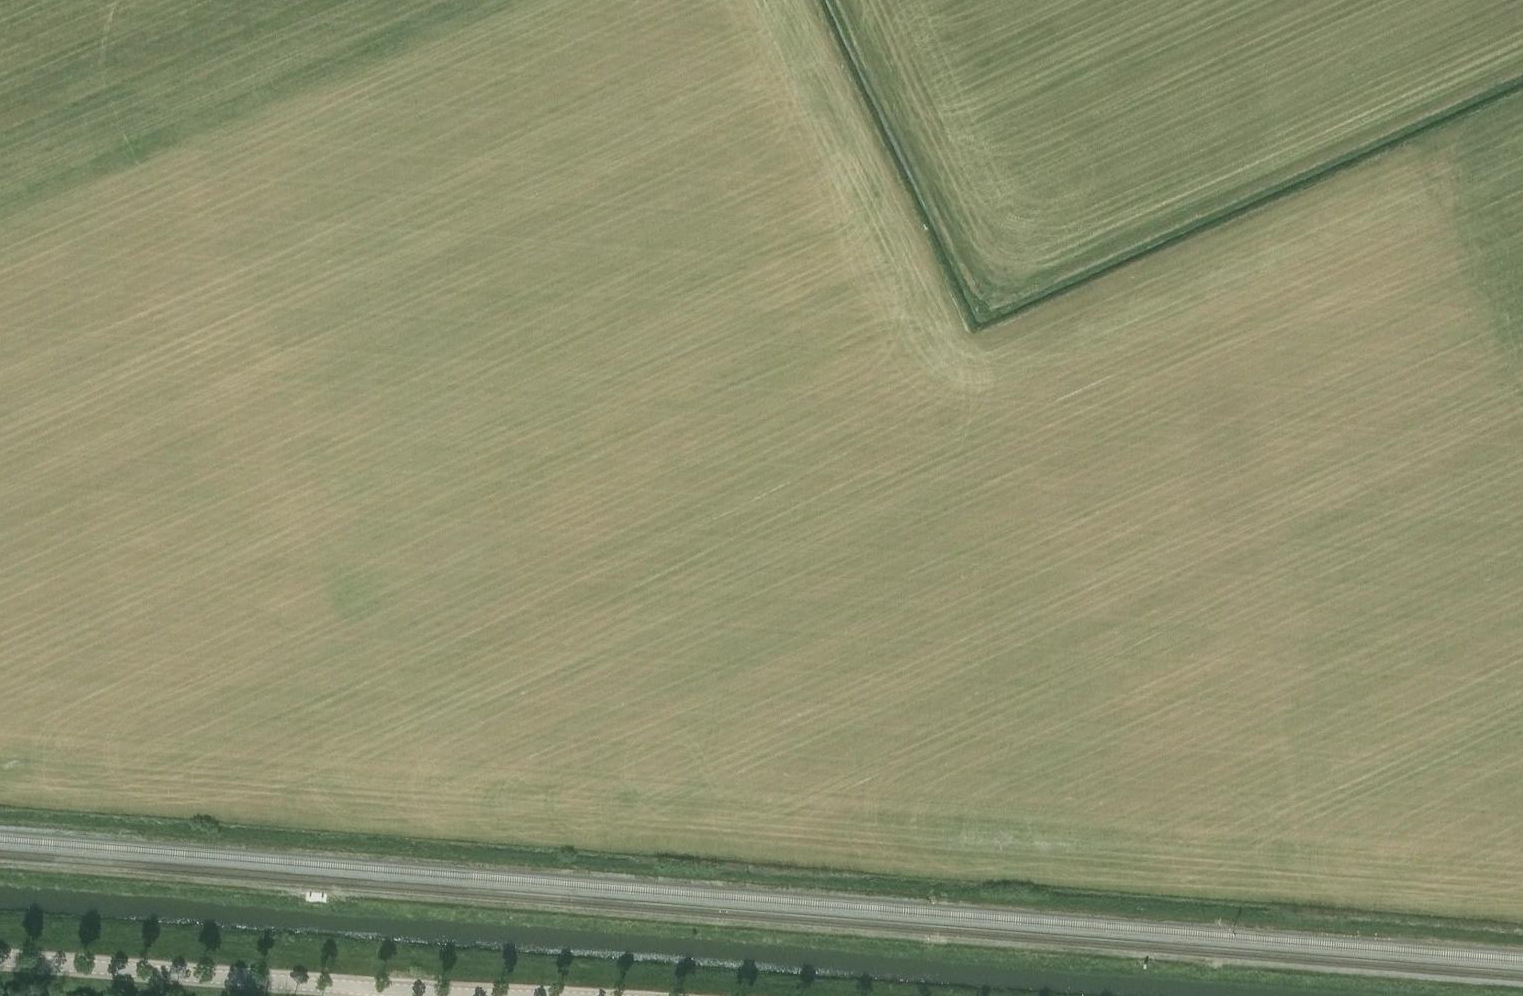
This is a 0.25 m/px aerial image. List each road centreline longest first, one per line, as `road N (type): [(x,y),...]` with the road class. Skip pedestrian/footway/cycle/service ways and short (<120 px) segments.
road 1 (unclassified): [(492,995),(0,959)]

